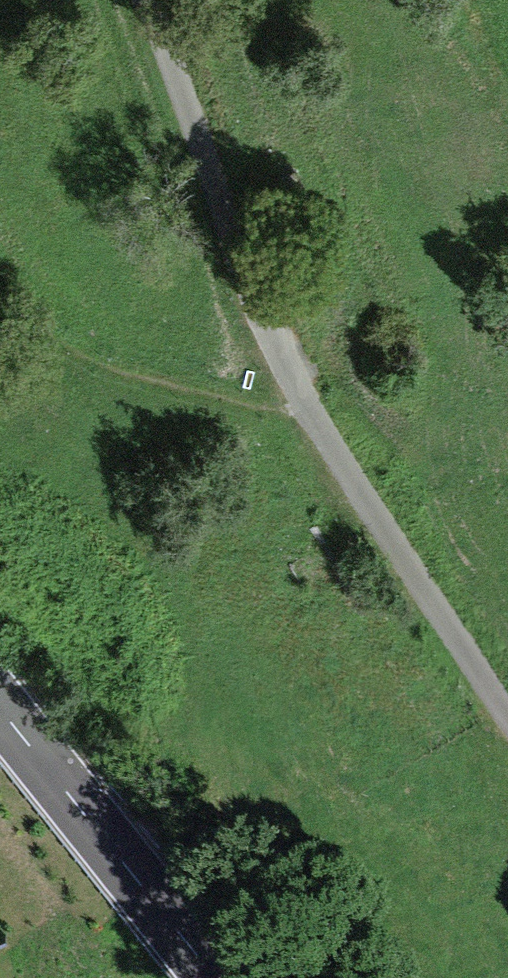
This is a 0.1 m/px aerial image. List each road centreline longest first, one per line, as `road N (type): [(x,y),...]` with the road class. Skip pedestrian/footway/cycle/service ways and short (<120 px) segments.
road 1 (residential): [(507,696),(333,445),(256,294)]
road 2 (tertiary): [(216,977),(0,708)]
road 3 (residential): [(256,294),(151,0)]
road 4 (residential): [(0,265),(104,336),(195,337),(256,294)]

